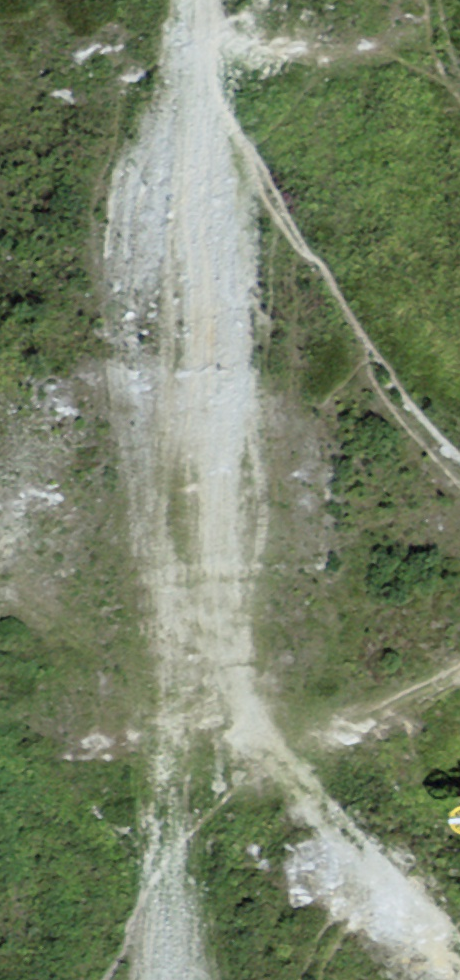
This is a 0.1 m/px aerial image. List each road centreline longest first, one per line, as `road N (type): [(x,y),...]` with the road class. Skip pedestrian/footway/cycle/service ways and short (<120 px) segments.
road 1 (track): [(459,978),(369,892),(277,766),(165,557),(160,259),(190,0)]

